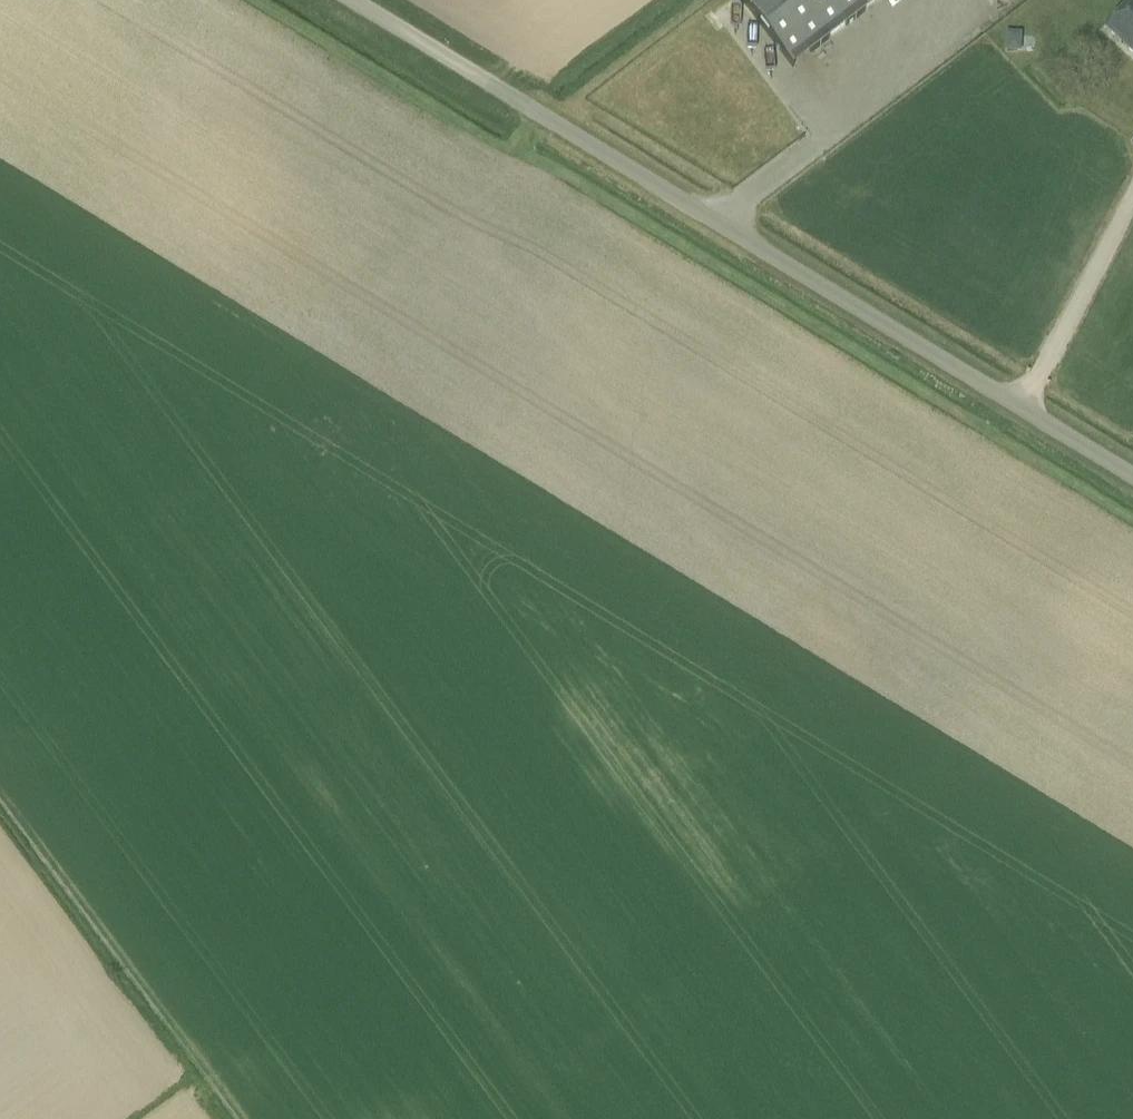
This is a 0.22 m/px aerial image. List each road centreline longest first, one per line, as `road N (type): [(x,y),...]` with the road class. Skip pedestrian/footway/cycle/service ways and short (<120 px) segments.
road 1 (unclassified): [(1132,473),(555,125),(363,0)]

